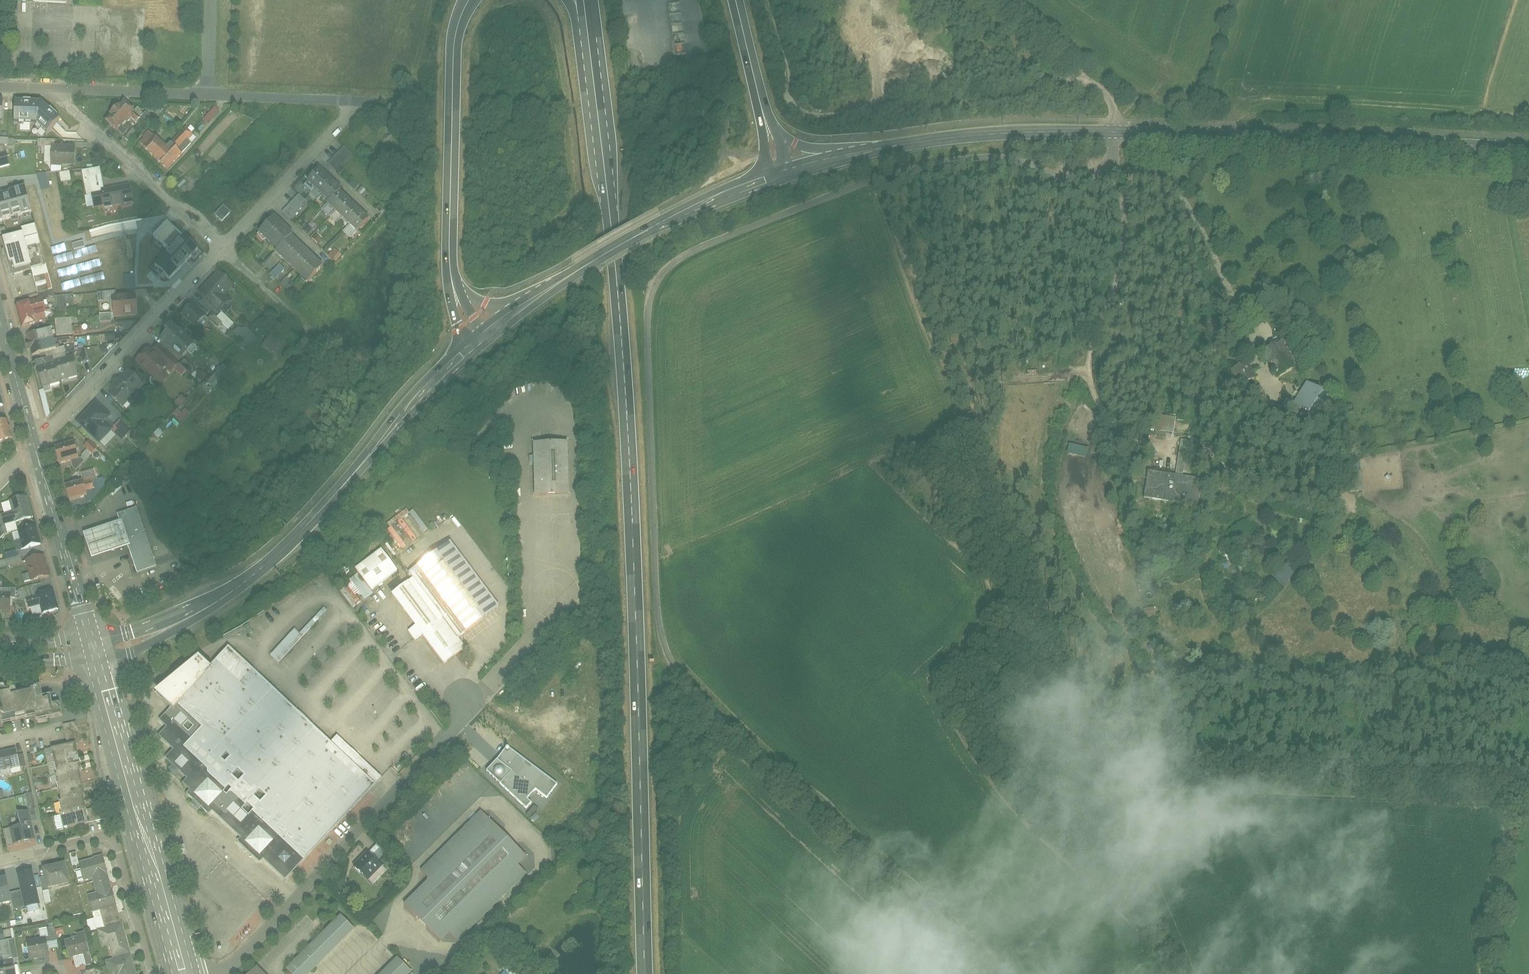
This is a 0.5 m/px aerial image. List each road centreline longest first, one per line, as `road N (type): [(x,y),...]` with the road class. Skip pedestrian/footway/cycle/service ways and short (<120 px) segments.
road 1 (residential): [(997,973),(673,666),(653,607),(644,307),(655,277),(680,255),(886,169),(980,153),(1097,172),(1114,153),(1113,133)]
road 2 (primary): [(645,973),(629,458),(594,82)]
road 3 (tertiary): [(95,649),(172,623),(258,571),(480,341)]
road 4 (tertiary): [(1113,133),(1528,148)]
road 5 (residential): [(473,707),(236,966),(218,973)]
road 6 (residential): [(207,95),(360,101),(222,247)]
road 7 (tertiary): [(95,649),(186,973)]
road 8 (tertiary): [(515,313),(661,225),(781,179)]
road 9 (primary): [(451,279),(453,74),(468,0)]
road 10 (residential): [(222,247),(35,445)]
road 11 (residential): [(146,973),(111,833),(0,859)]
road 12 (tertiary): [(875,151),(975,135),(1113,133)]
road 13 (residential): [(50,89),(222,247)]
road 14 (tertiary): [(95,649),(35,445)]
road 15 (residential): [(50,89),(207,95)]
road 16 (tertiary): [(35,445),(0,315)]
road 17 (primary): [(735,0),(768,127)]

